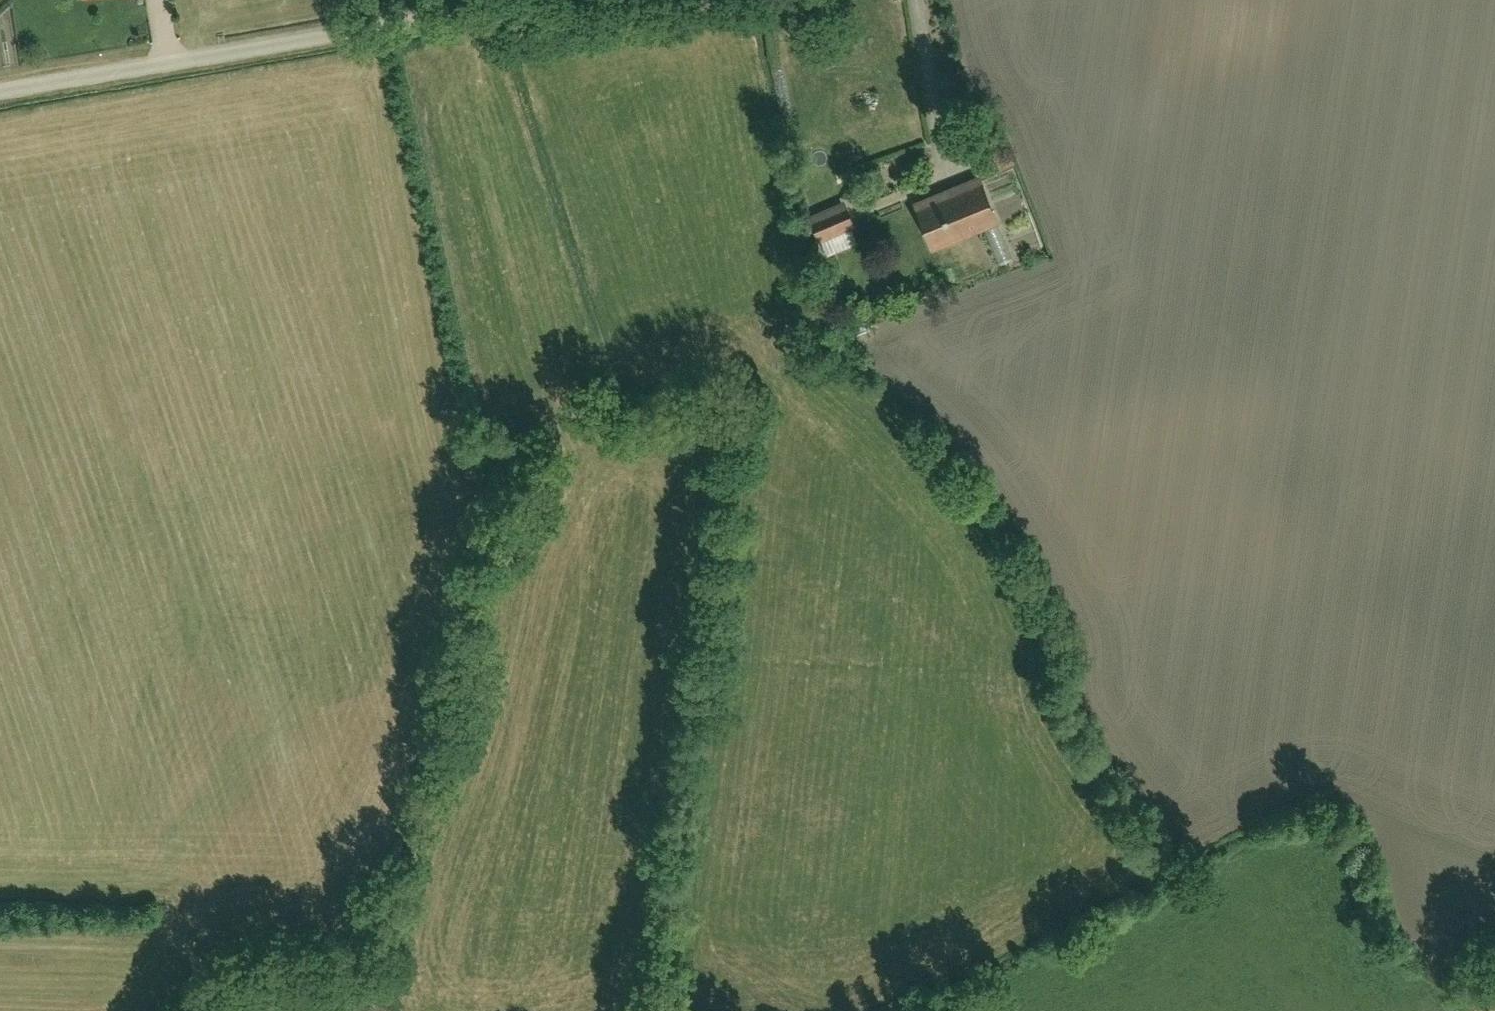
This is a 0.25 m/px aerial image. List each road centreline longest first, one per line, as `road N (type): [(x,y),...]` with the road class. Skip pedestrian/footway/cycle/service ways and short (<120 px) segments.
road 1 (unclassified): [(0,91),(532,0)]

